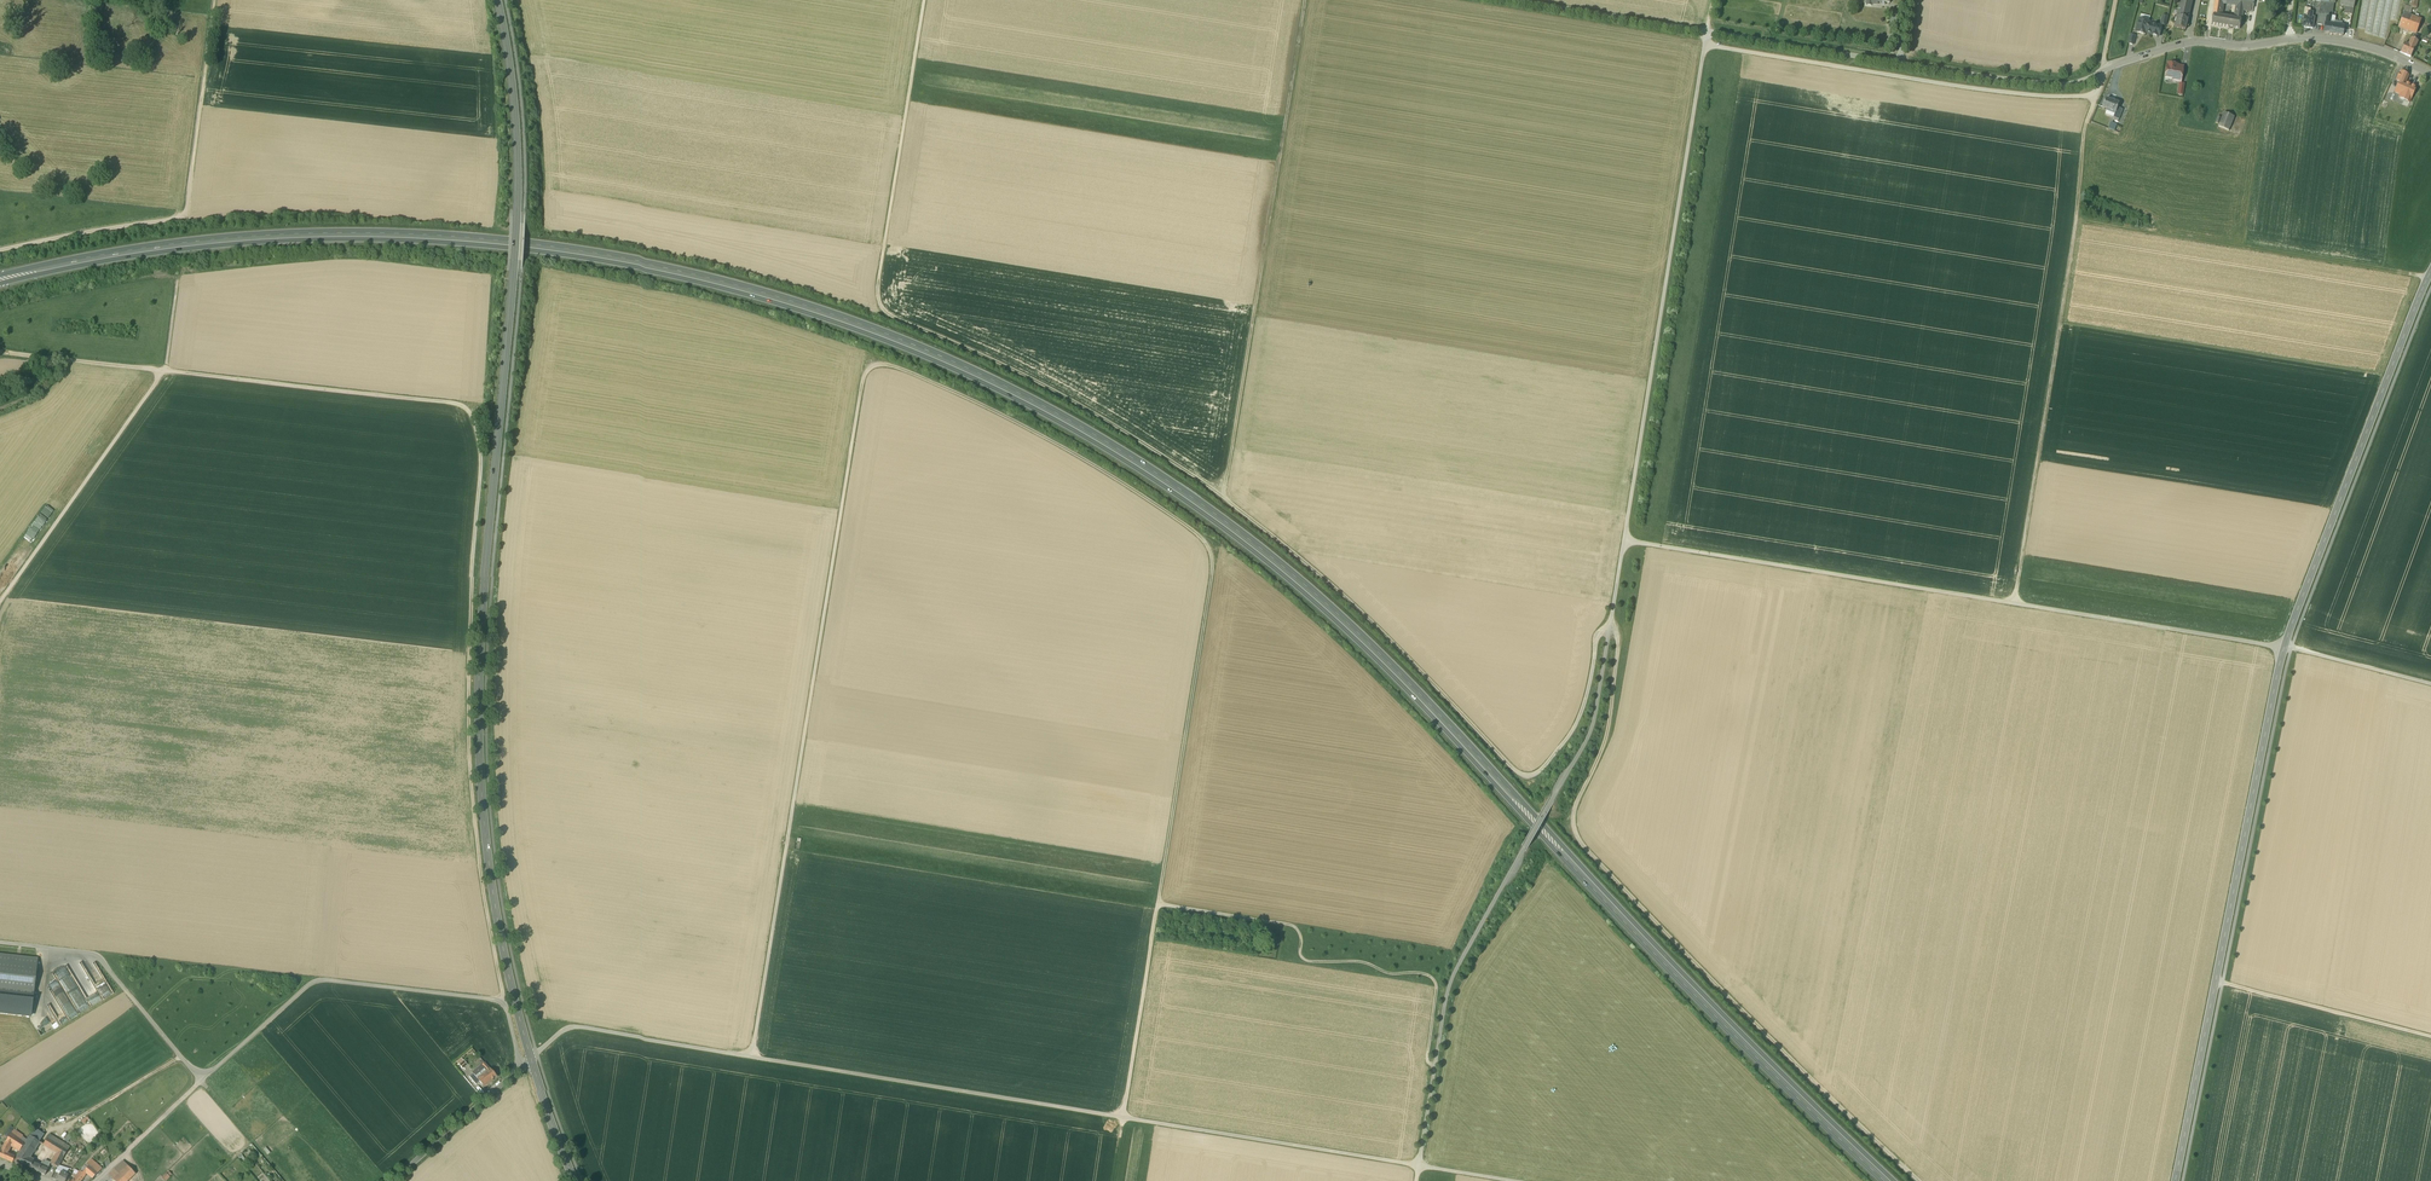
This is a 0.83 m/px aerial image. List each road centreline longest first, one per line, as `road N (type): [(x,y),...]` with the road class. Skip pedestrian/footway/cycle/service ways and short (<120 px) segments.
road 1 (trunk): [(49,270),(311,237),(536,247),(764,295),(994,383),(1159,477),(1314,596),(1887,1180)]
road 2 (track): [(926,0),(879,286),(888,315),(1040,384),(1219,492),(1358,610),(1523,776),(1541,769),(1571,733),(1597,636),(1611,629)]
road 3 (track): [(1715,0),(1595,720),(1452,981),(1417,1180)]
road 4 (track): [(753,1059),(871,369),(904,371),(1122,483),(1206,543),(1213,575)]
road 5 (tertiary): [(532,1063),(495,903),(480,753),(483,616),(517,230),(515,105),(498,0)]
road 6 (track): [(1508,1180),(581,1030),(563,1033),(532,1063)]
road 7 (tertiary): [(2176,1180),(2286,646),(2430,273)]
road 8 (residential): [(2430,74),(2336,42),(2196,42),(2083,83),(2034,84),(1506,0)]
road 9 (track): [(165,371),(456,406),(473,419),(482,478),(469,686),(473,802),(505,1008)]
road 10 (track): [(2430,685),(2286,646),(1625,540)]
road 11 (track): [(1919,1180),(1578,838),(1576,809),(1611,723),(1620,641),(1611,629)]
road 12 (track): [(2116,0),(2106,71),(2085,129),(2014,604)]
road 13 (track): [(1307,0),(1226,499)]
road 14 (track): [(0,252),(188,216),(215,0)]
road 15 (track): [(520,1073),(498,1003),(321,983),(201,1084)]
road 16 (track): [(1705,45),(1962,87),(2097,97)]
road 17 (track): [(0,606),(165,371),(178,286)]
road 18 (track): [(2429,278),(2077,221)]
road 19 (track): [(1159,903),(1213,575)]
road 20 (track): [(201,1084),(93,957),(0,945)]
road 21 (track): [(2430,1037),(2216,982)]
road 22 (track): [(1125,1119),(1159,903)]
road 23 (residential): [(532,1063),(397,1180)]
road 24 (track): [(165,371),(0,354)]
road 25 (track): [(1159,903),(1294,925)]
road 26 (track): [(180,1059),(68,1129)]
road 27 (track): [(285,1180),(201,1084)]
road 28 (tertiary): [(574,1180),(532,1063)]

